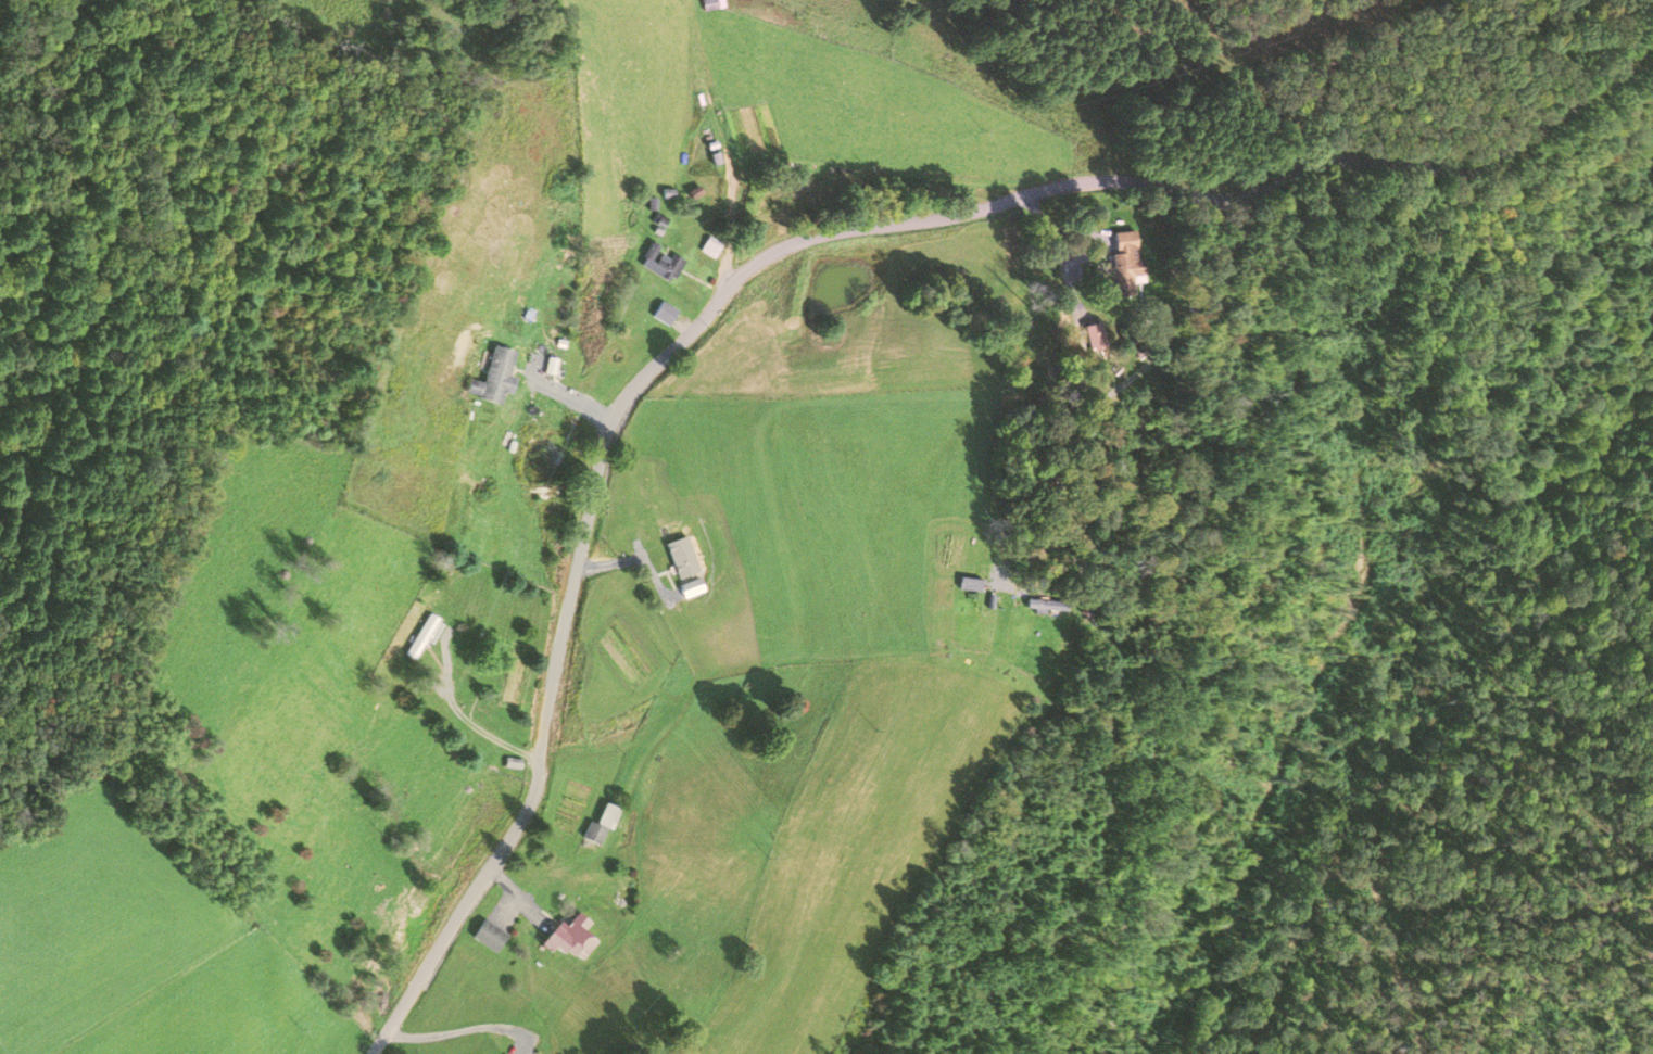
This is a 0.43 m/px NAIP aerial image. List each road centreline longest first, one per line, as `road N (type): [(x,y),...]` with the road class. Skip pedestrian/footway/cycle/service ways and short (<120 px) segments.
road 1 (tertiary): [(370,1053),(529,797),(606,423),(629,383),(755,259),(810,236),(976,211),(1080,182),(1114,180),(1215,203),(1249,196),(1322,162),(1465,168),(1601,78),(1652,24)]

